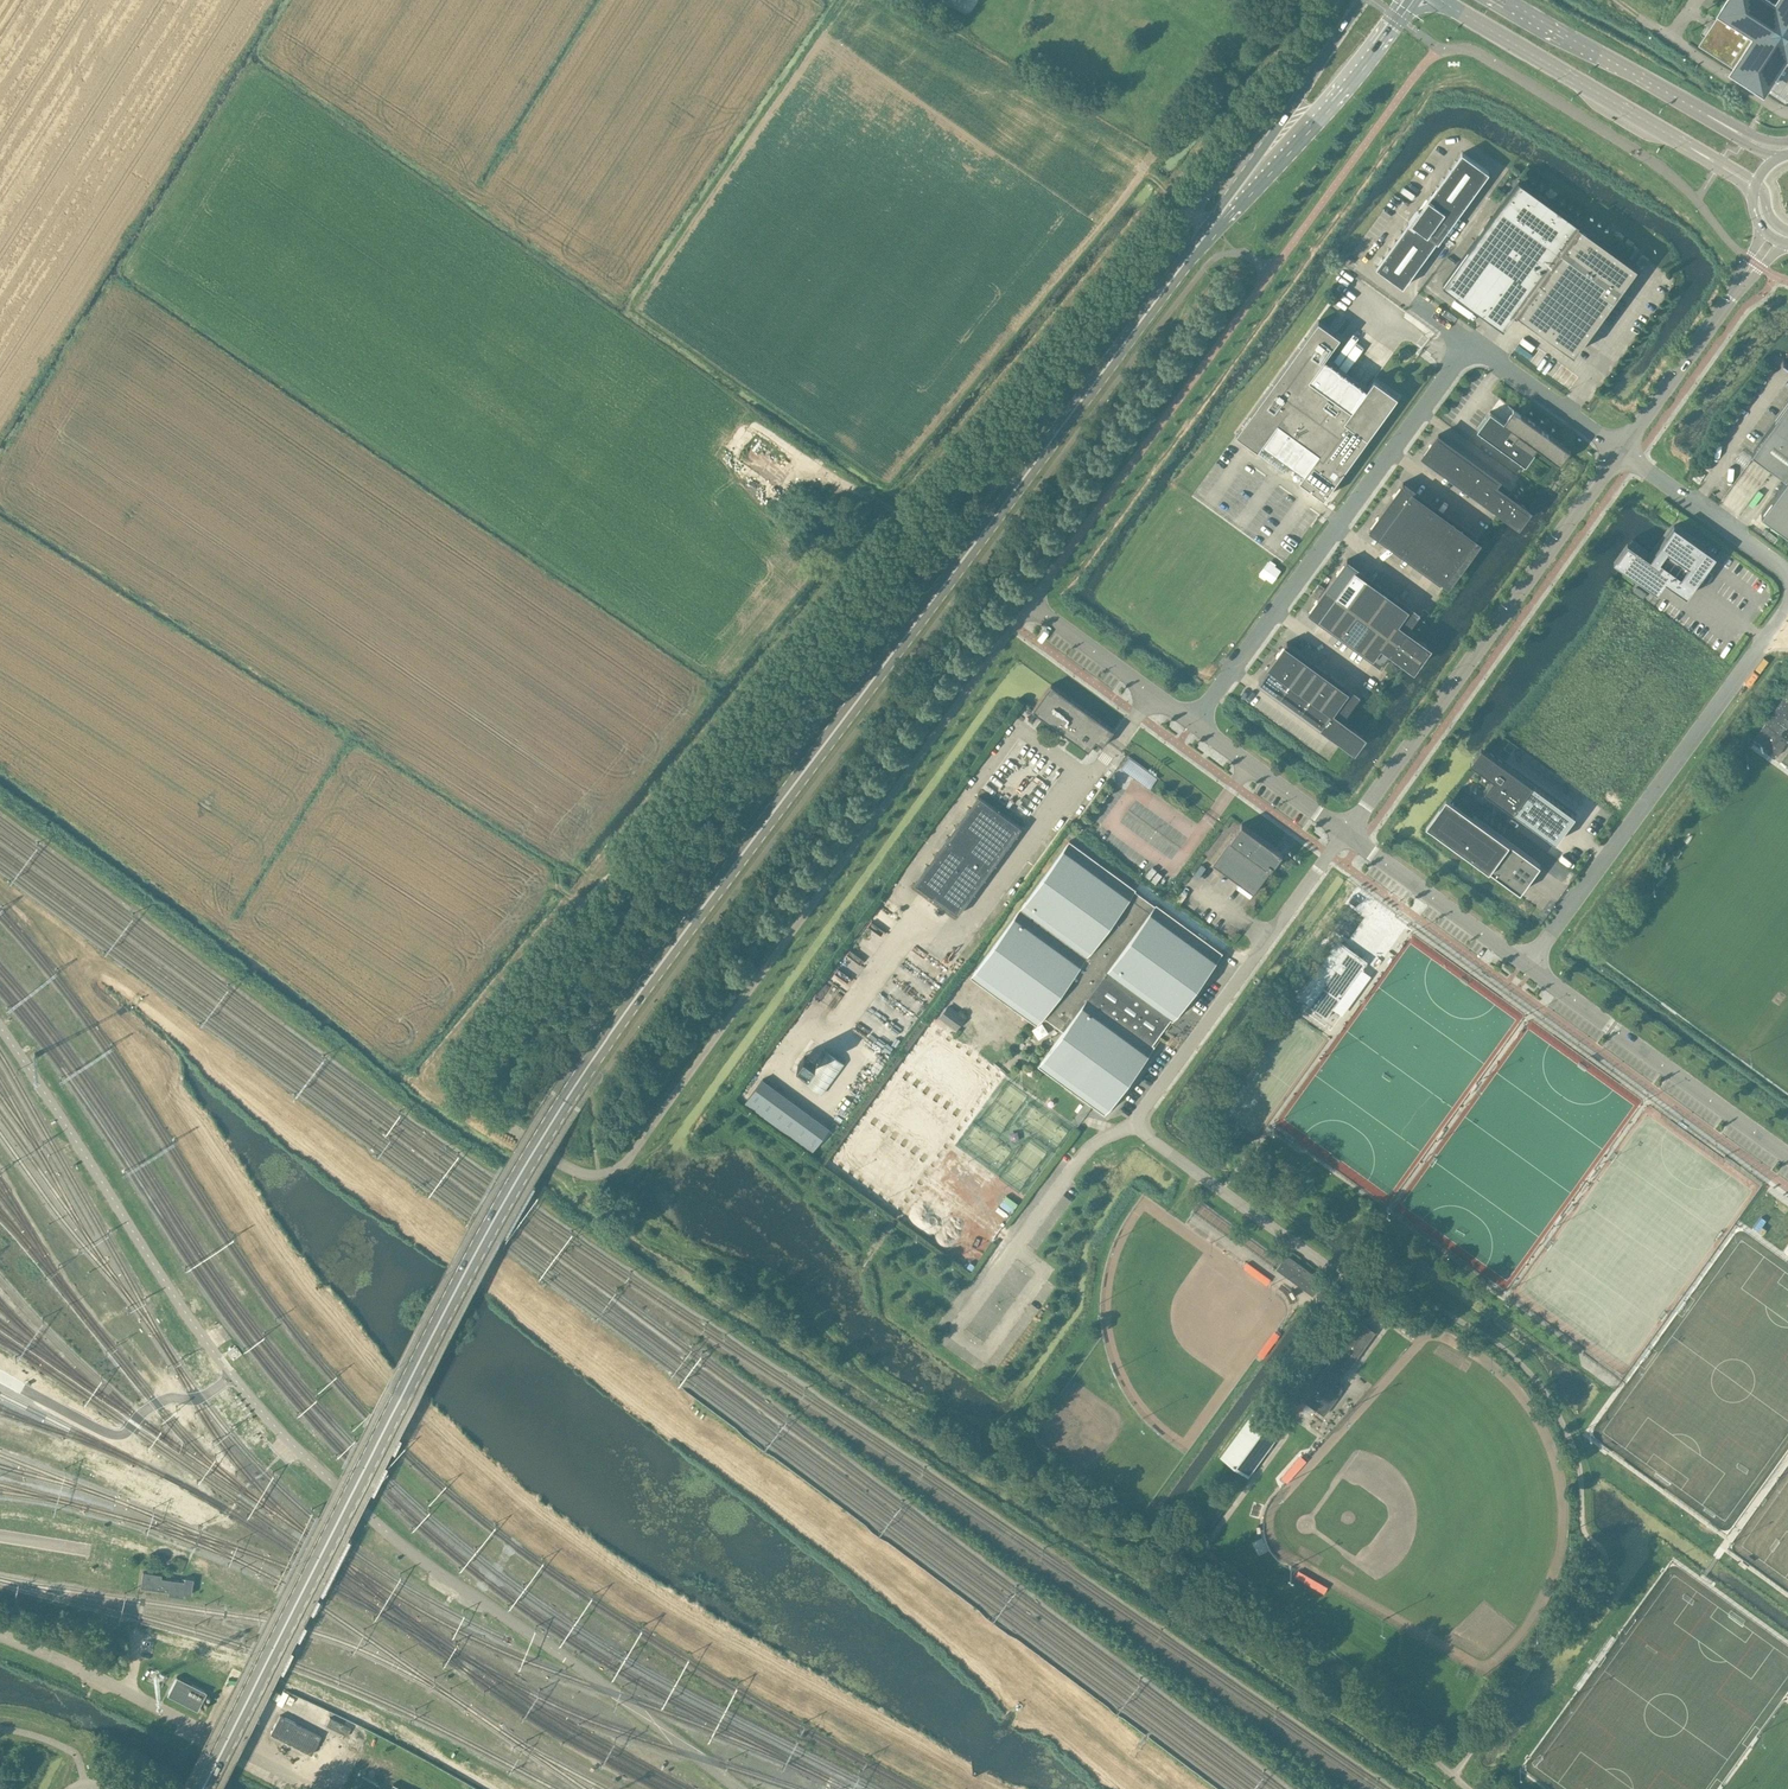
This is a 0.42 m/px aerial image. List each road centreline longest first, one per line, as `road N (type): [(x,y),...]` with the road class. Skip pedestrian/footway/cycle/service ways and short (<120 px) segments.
road 1 (secondary): [(198,1788),(441,1309),(590,1062),(1209,230)]
road 2 (unclassified): [(578,1170),(470,1100),(462,1085),(467,1047),(1161,222),(1177,213),(1209,230)]
road 3 (unclassified): [(578,1170),(608,1173),(626,1160),(1030,605)]
road 4 (unclassified): [(1192,724),(1472,346),(1619,452)]
road 5 (unclassified): [(1348,1281),(1139,1124),(1346,835)]
road 6 (unclassified): [(1346,835),(1619,452)]
road 7 (unclassified): [(1776,625),(1528,968)]
road 8 (unclassified): [(1787,1156),(1528,968)]
road 9 (secondary): [(1441,0),(1689,147)]
road 10 (secondary): [(1226,206),(1333,98),(1408,0)]
road 11 (secondary): [(1363,0),(1226,206)]
road 12 (secondary): [(1713,116),(1503,0)]
road 13 (unclassified): [(1528,968),(1346,835)]
road 14 (unclassified): [(1619,452),(1787,576)]
road 15 (unclassified): [(1619,452),(1739,284)]
road 16 (unclassified): [(1192,724),(1030,605)]
road 17 (unclassified): [(1346,835),(1192,724)]
road 18 (unclassified): [(1697,0),(1670,38),(1787,112)]

